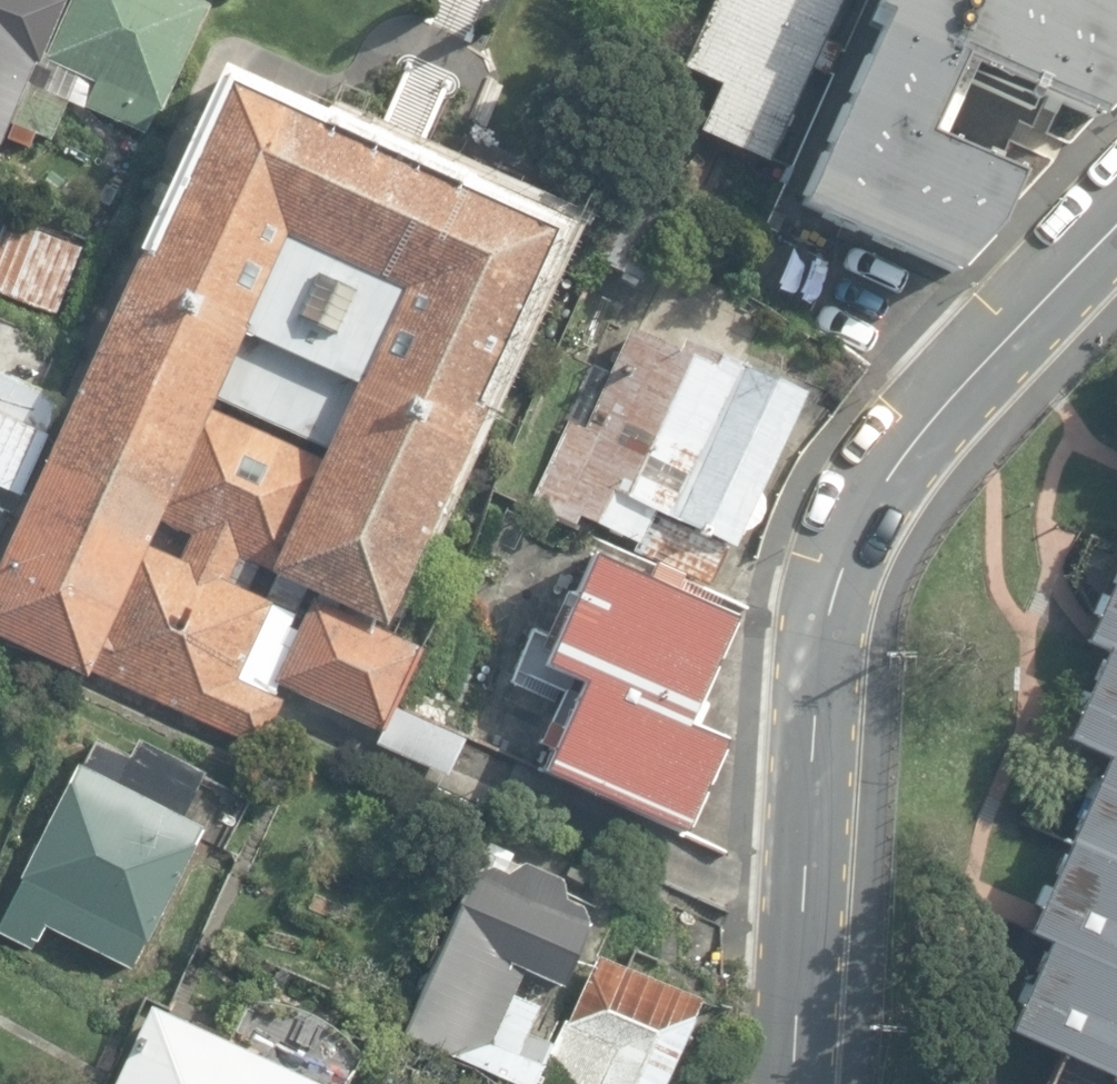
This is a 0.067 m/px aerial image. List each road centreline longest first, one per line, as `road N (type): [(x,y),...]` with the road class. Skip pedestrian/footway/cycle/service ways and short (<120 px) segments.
road 1 (residential): [(1116,216),(911,444),(846,552),(821,654),(792,1083)]

